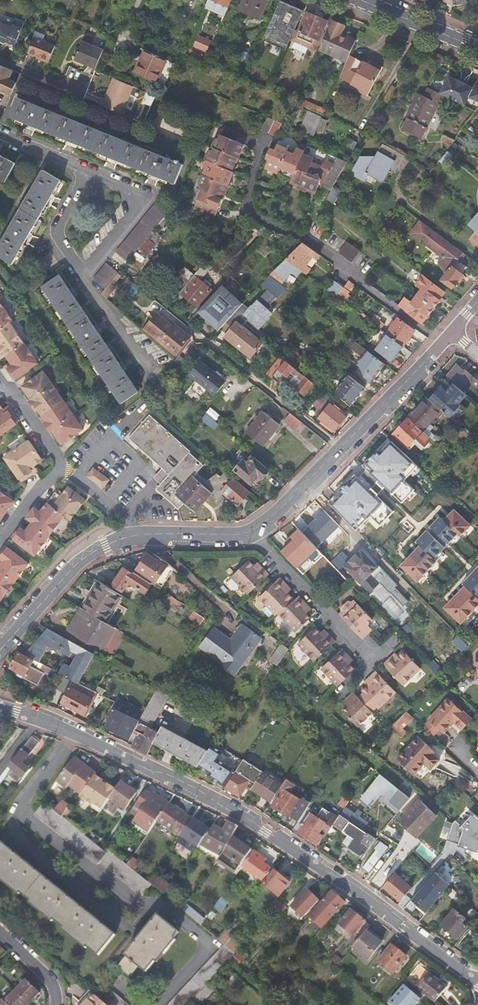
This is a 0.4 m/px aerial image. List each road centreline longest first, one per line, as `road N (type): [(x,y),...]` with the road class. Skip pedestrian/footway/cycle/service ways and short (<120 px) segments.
road 1 (residential): [(477,983),(244,818),(78,732)]
road 2 (residential): [(441,342),(303,236),(254,216),(246,202),(260,147),(249,140)]
road 3 (residential): [(343,448),(129,277)]
road 4 (residential): [(89,174),(144,197),(82,276),(57,238),(60,225)]
road 5 (residential): [(18,812),(3,832),(124,930),(139,908)]
road 6 (residential): [(252,531),(371,662)]
road 7 (residential): [(129,537),(74,567),(0,648)]
road 8 (residential): [(155,1004),(207,945),(155,902),(144,913),(139,908)]
road 9 (residential): [(139,908),(18,812)]
road 10 (residential): [(441,342),(343,448)]
road 11 (residential): [(358,0),(477,48)]
road 12 (residential): [(343,448),(252,531)]
road 13 (residential): [(252,531),(129,537)]

